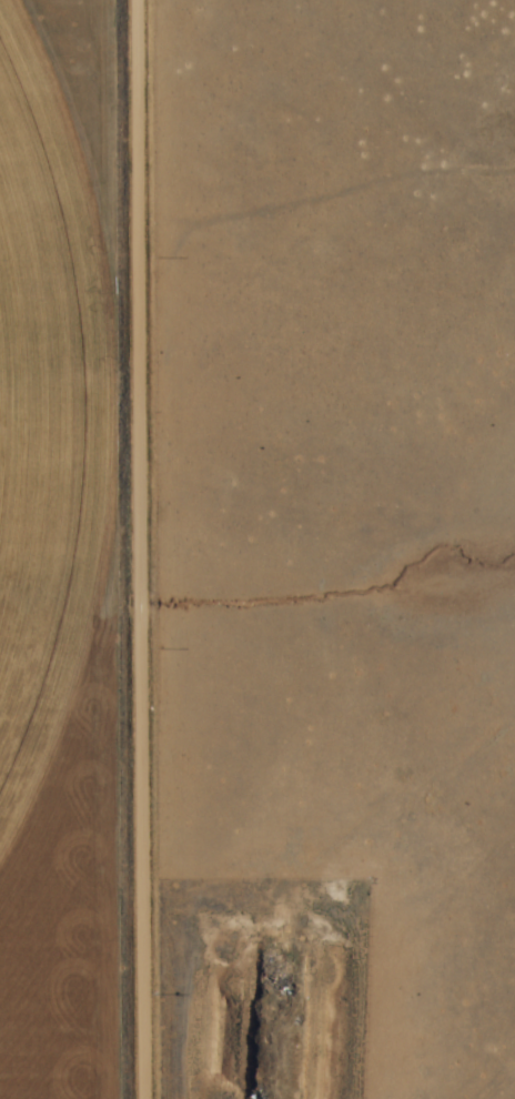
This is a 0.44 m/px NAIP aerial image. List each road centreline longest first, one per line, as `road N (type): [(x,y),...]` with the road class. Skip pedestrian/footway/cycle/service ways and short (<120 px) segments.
road 1 (residential): [(155,1098),(149,0)]

